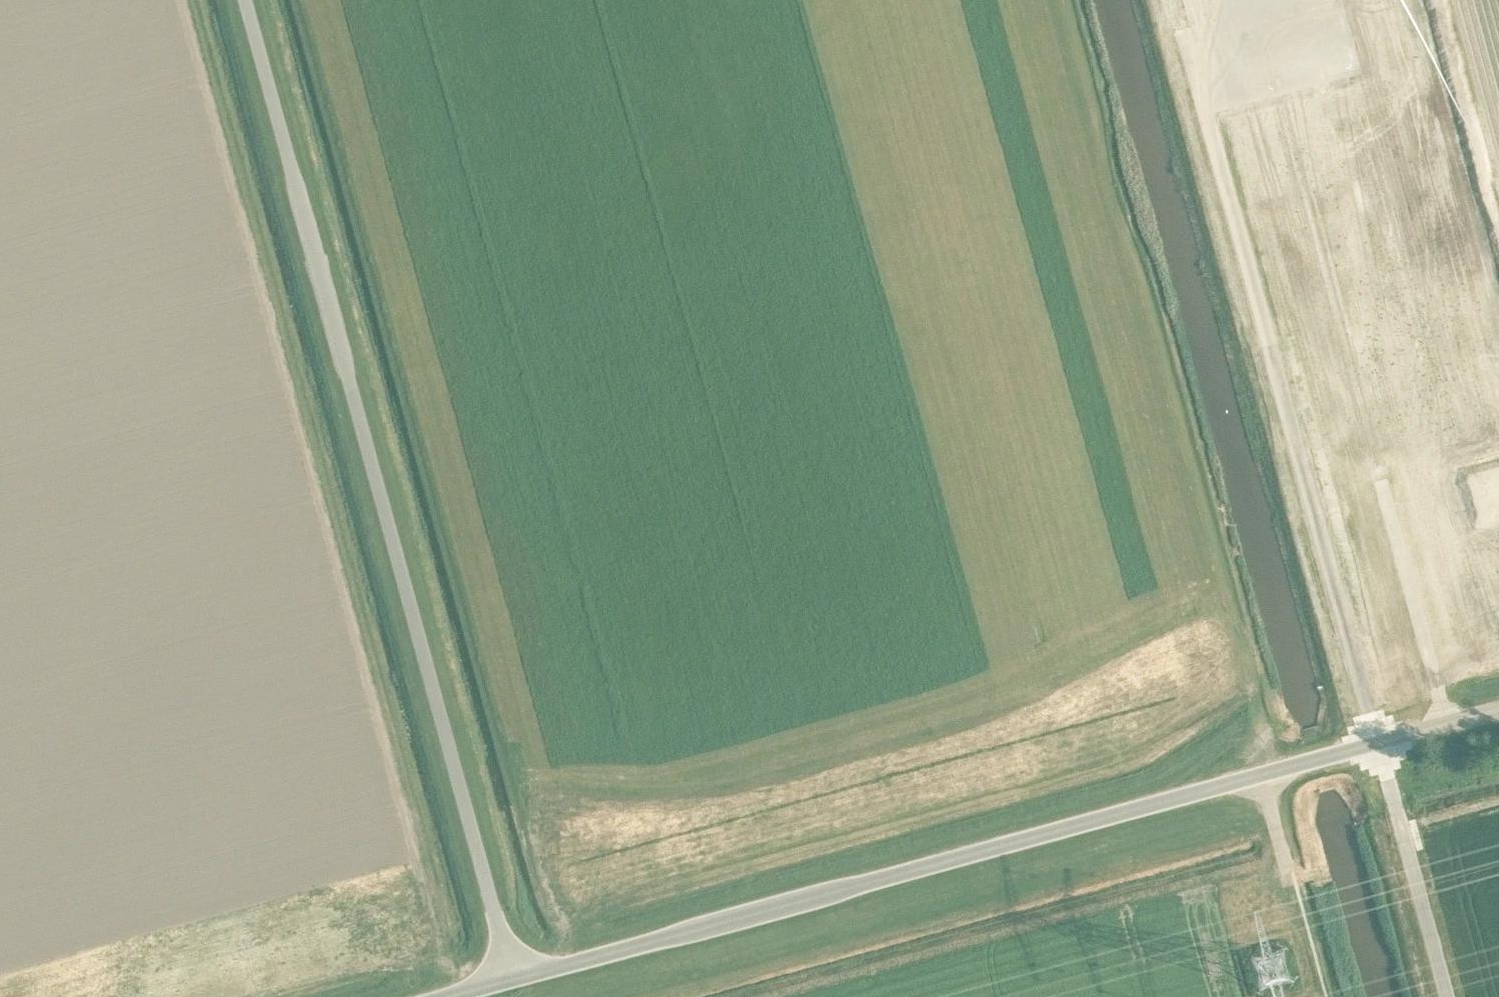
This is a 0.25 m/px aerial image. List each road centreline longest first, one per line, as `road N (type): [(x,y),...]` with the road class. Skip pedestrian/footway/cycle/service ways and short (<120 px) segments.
road 1 (unclassified): [(1498,706),(502,975)]
road 2 (unclassified): [(235,0),(502,975)]

